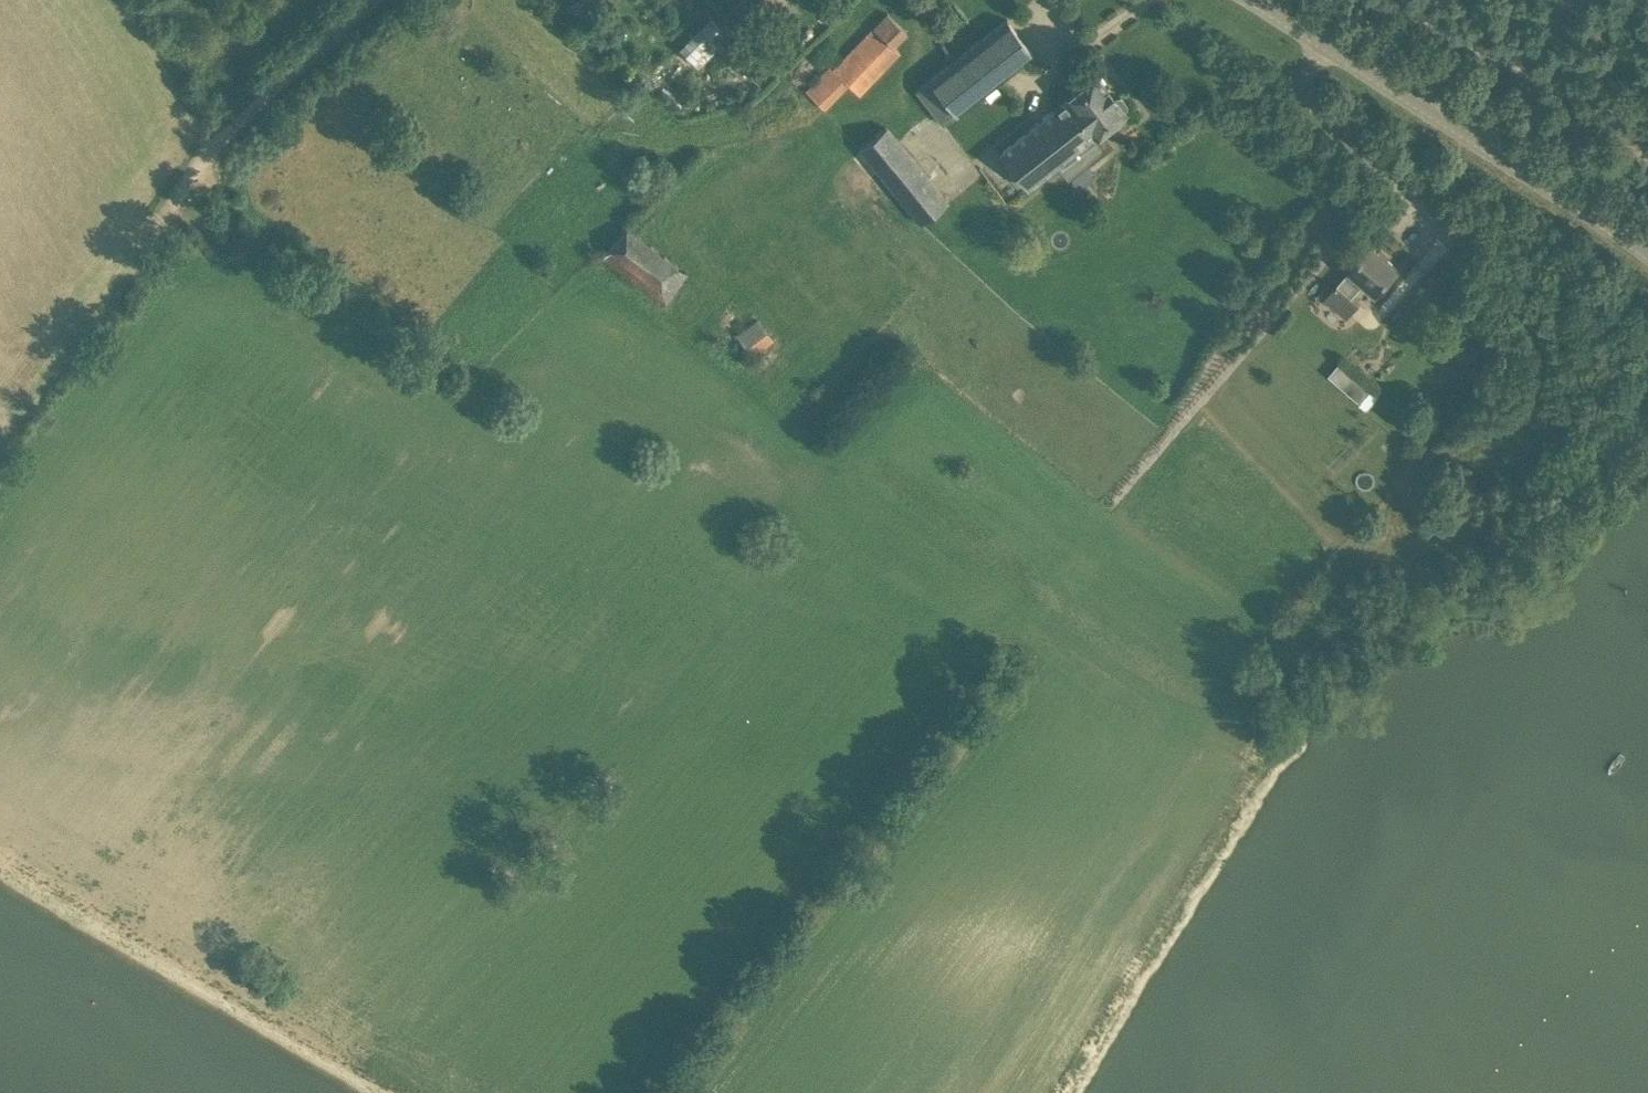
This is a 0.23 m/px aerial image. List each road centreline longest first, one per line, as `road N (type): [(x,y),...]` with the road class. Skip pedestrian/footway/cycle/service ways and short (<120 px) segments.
road 1 (track): [(1313,34),(1305,100),(1529,308),(1540,339),(1510,399),(1462,429),(1319,604)]
road 2 (unclassified): [(0,433),(218,147),(373,0)]
road 3 (tertiary): [(1647,253),(1258,0)]

